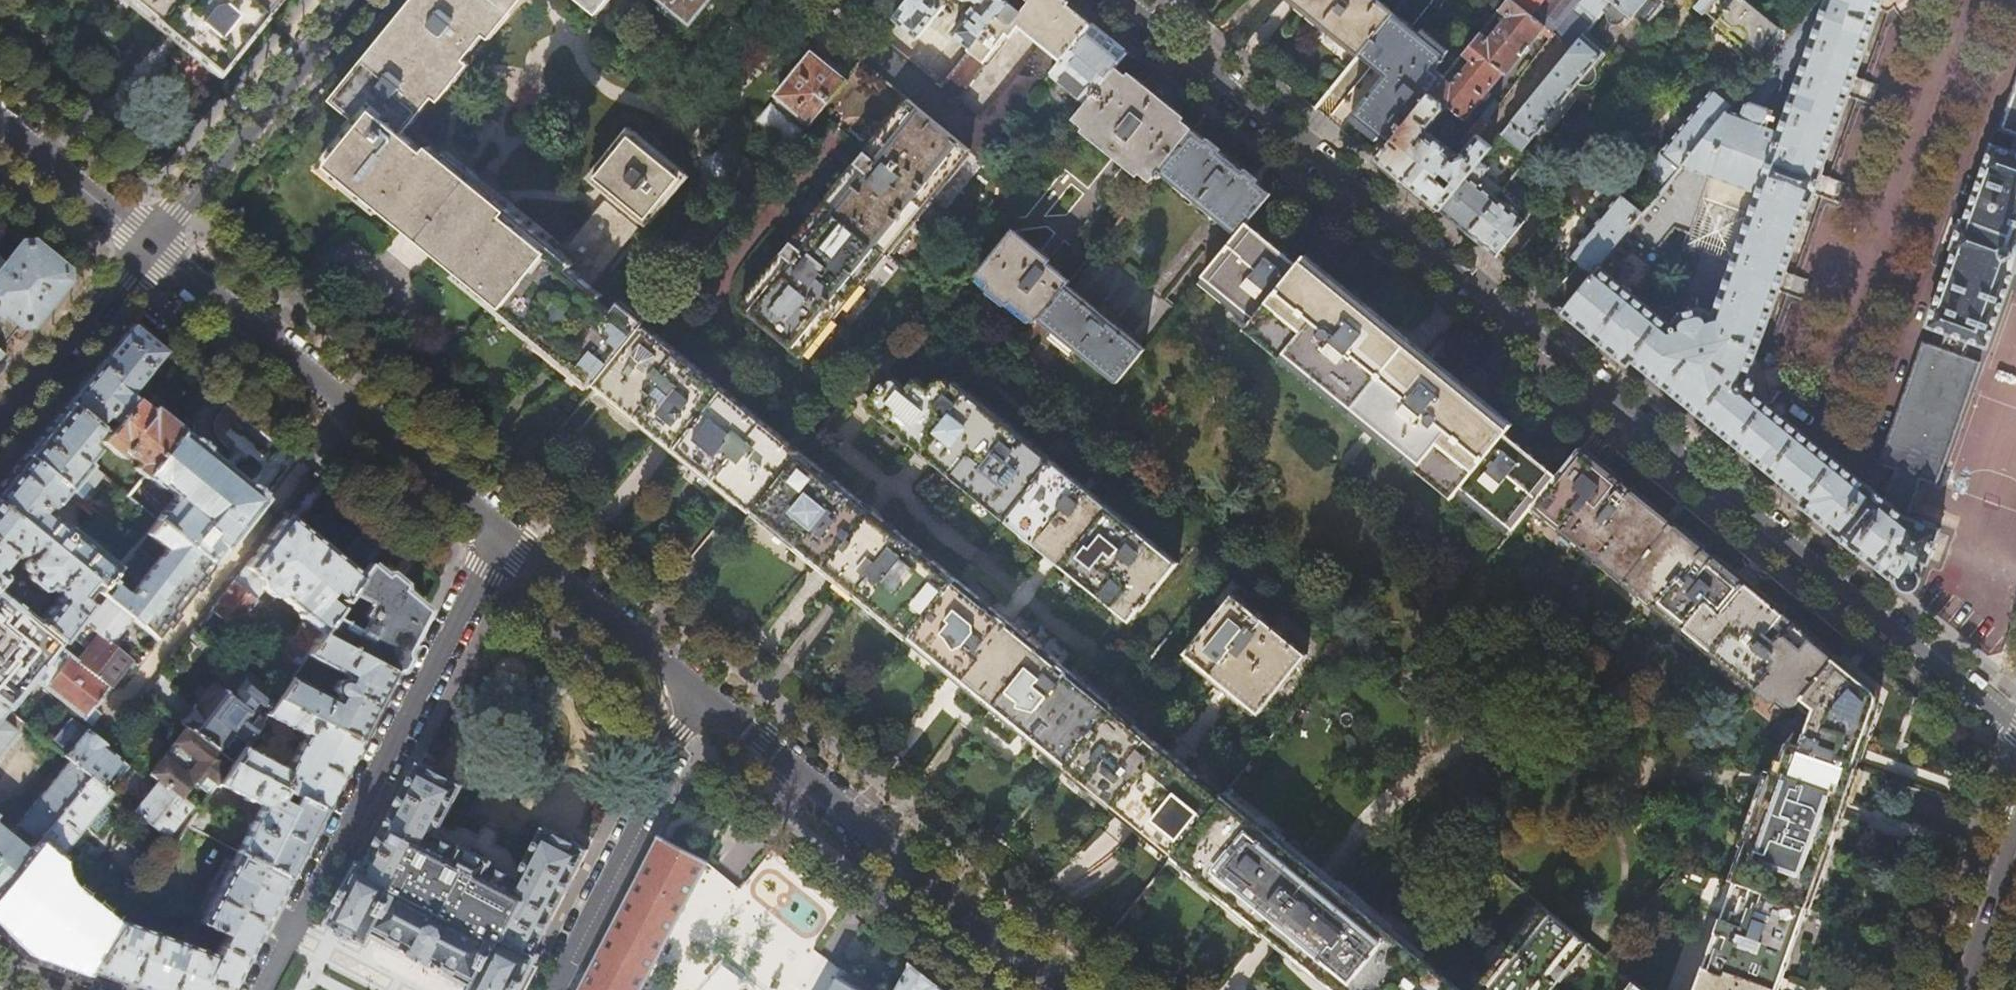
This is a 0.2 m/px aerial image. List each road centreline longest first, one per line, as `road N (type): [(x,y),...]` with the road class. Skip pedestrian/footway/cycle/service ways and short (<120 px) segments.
road 1 (residential): [(2015,728),(1481,293)]
road 2 (residential): [(506,539),(262,989)]
road 3 (residential): [(1481,293),(1120,0)]
road 4 (unclassified): [(703,699),(1058,989)]
road 5 (residential): [(348,409),(122,706)]
road 6 (residential): [(554,989),(703,699)]
road 7 (residential): [(346,0),(147,244)]
road 8 (residential): [(1664,61),(1481,293)]
road 9 (unclassified): [(147,244),(348,409)]
road 10 (unclassified): [(506,539),(703,699)]
road 11 (residential): [(147,244),(0,424)]
road 12 (unclassified): [(348,409),(506,539)]
road 13 (residential): [(0,123),(147,244)]
road 14 (residential): [(2015,828),(1958,989)]

